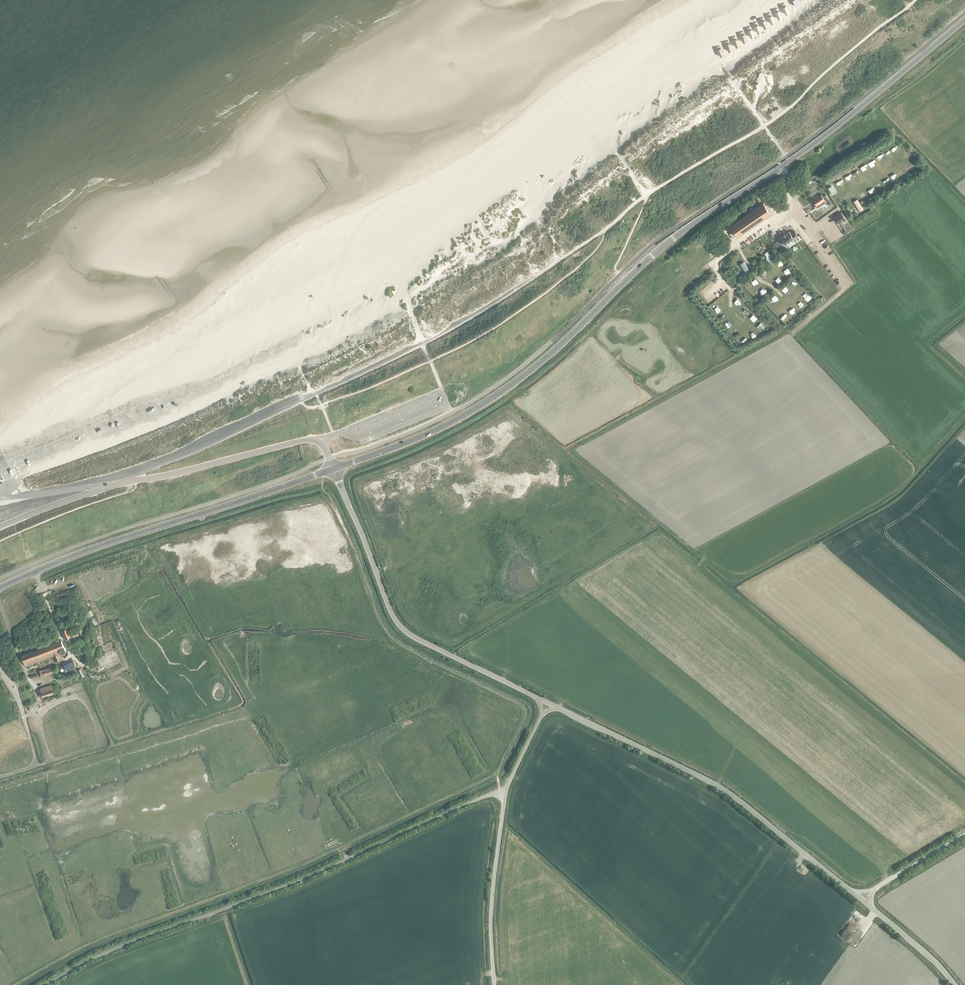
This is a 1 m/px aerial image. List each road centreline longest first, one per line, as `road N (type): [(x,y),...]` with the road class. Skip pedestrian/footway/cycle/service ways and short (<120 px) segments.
road 1 (secondary): [(334,469),(434,431),(518,380),(662,246),(825,135),(964,19)]
road 2 (unclassified): [(49,984),(101,956),(290,886),(493,794),(506,796)]
road 3 (unclassified): [(334,469),(324,446),(308,440),(117,484),(0,528)]
road 4 (secondary): [(0,588),(334,469)]
road 5 (unclassified): [(850,890),(730,793),(561,708)]
road 6 (unclassified): [(536,696),(401,626),(334,469)]
road 7 (unclassified): [(495,984),(492,907),(506,796)]

